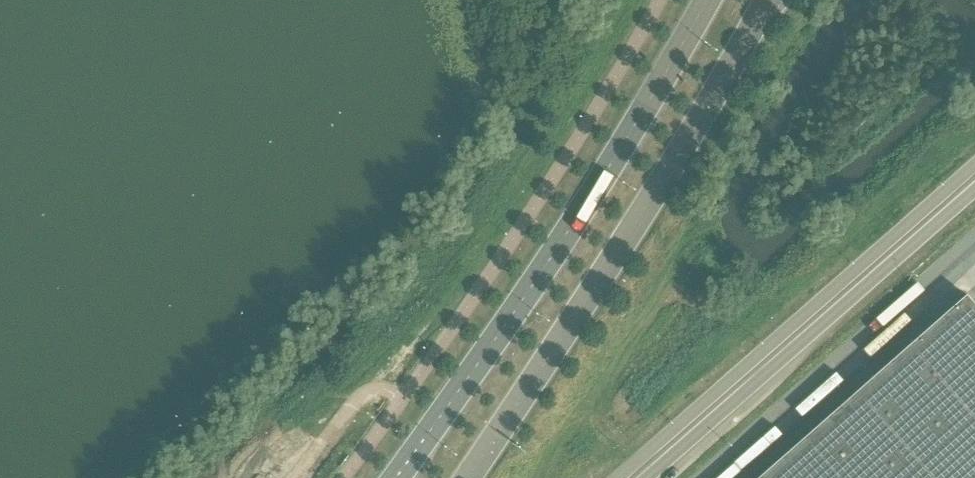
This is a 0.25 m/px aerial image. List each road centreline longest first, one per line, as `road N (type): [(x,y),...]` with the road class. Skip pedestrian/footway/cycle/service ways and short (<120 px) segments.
road 1 (secondary): [(710,0),(526,297),(396,477)]
road 2 (secondary): [(466,477),(704,113),(767,0)]
road 3 (secondary): [(974,168),(622,477)]
road 4 (secondary): [(645,477),(974,186)]
road 5 (unclassified): [(974,244),(712,477)]

